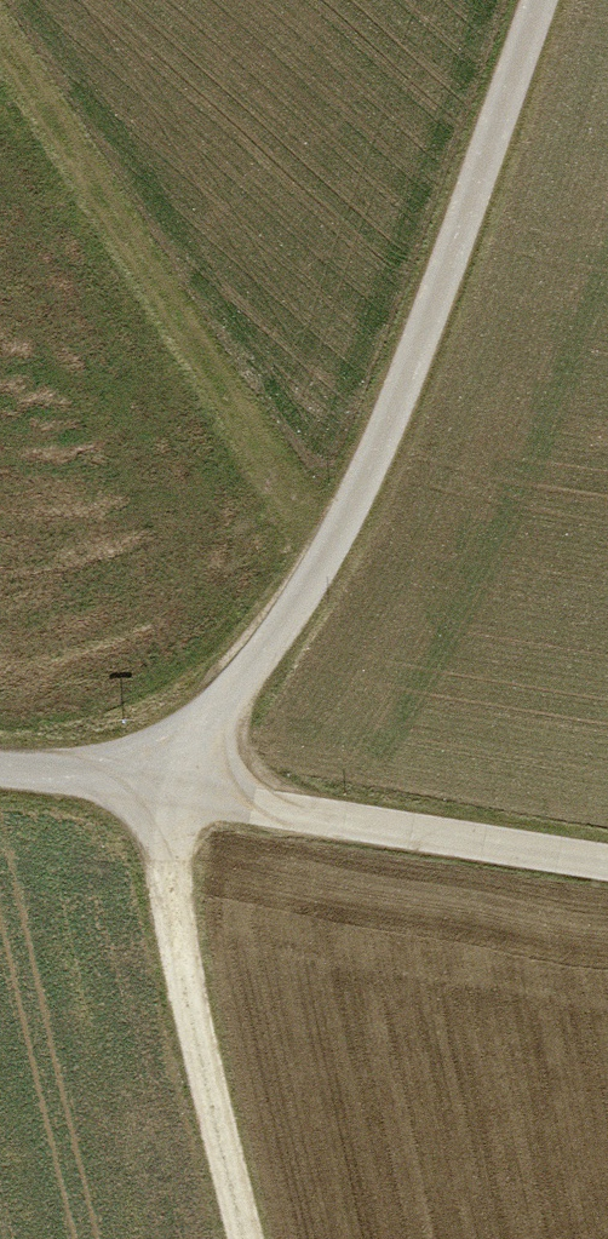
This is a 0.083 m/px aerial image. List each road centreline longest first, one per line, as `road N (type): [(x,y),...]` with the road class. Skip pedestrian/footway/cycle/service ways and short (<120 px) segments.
road 1 (track): [(160,791),(324,556),(391,406),(538,0)]
road 2 (track): [(0,40),(324,556)]
road 3 (track): [(160,791),(168,894),(249,1238)]
road 4 (track): [(607,862),(160,791)]
road 5 (track): [(160,791),(0,771)]

